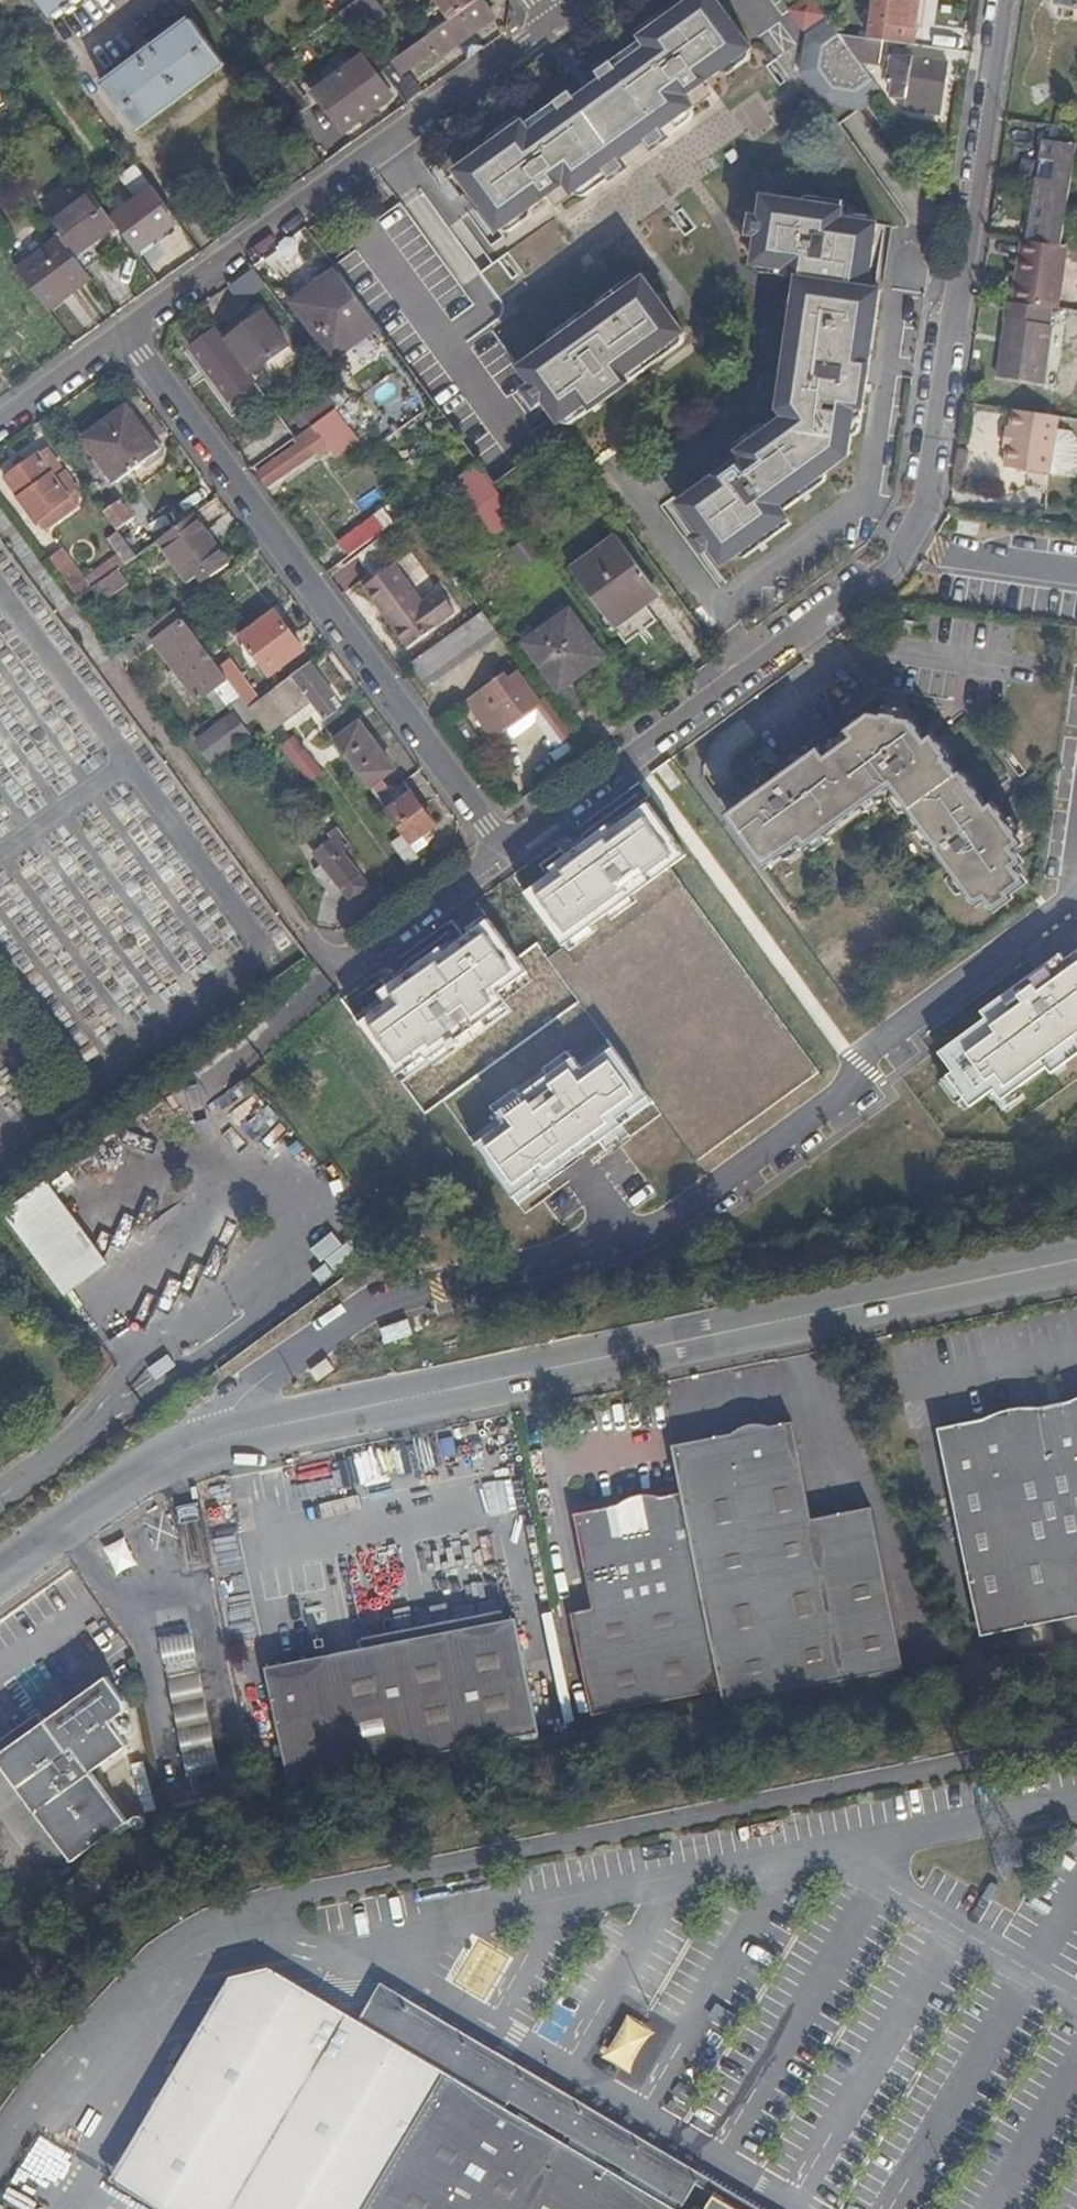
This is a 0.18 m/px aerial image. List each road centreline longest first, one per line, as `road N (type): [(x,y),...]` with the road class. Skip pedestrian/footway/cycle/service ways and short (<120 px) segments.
road 1 (unclassified): [(1076,1264),(229,1438),(169,1460),(0,1578)]
road 2 (residential): [(789,636),(884,567),(919,511),(1002,0)]
road 3 (residential): [(125,337),(507,850)]
road 4 (residential): [(0,523),(335,974)]
road 5 (residential): [(125,337),(551,24)]
road 6 (residential): [(507,850),(789,636)]
road 7 (residential): [(507,850),(335,974)]
road 8 (residential): [(828,663),(867,647),(1001,666)]
road 9 (residential): [(0,425),(125,337)]
road 10 (residential): [(828,663),(731,742),(719,765)]

